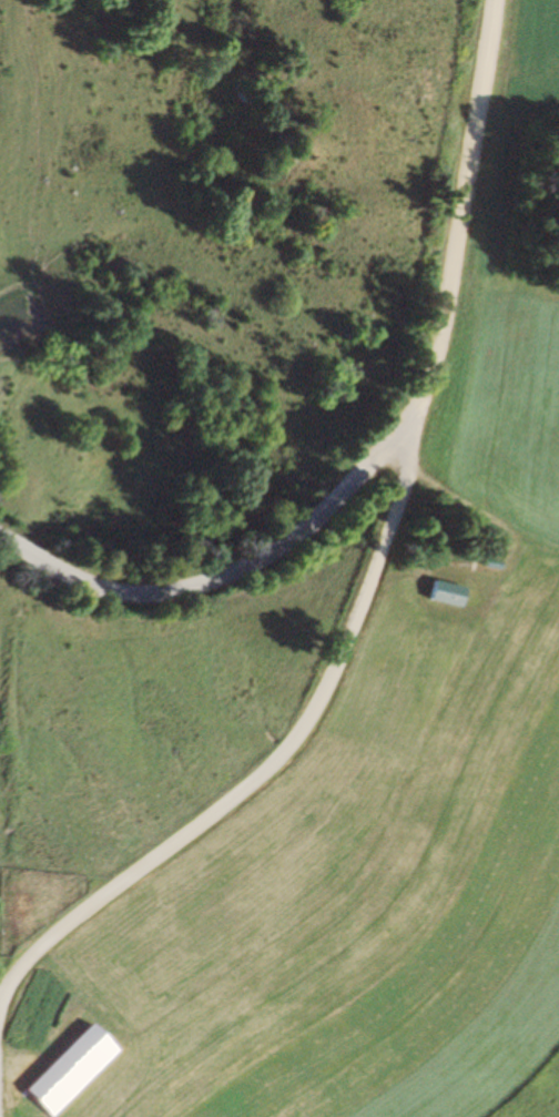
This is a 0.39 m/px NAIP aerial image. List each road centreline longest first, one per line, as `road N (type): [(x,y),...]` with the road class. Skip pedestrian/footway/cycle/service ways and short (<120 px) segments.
road 1 (residential): [(0,1015),(42,947),(301,751),(383,542)]
road 2 (residential): [(494,0),(466,252),(383,542)]
road 3 (residential): [(293,537),(133,612),(0,540)]
road 4 (residential): [(417,425),(293,537)]

